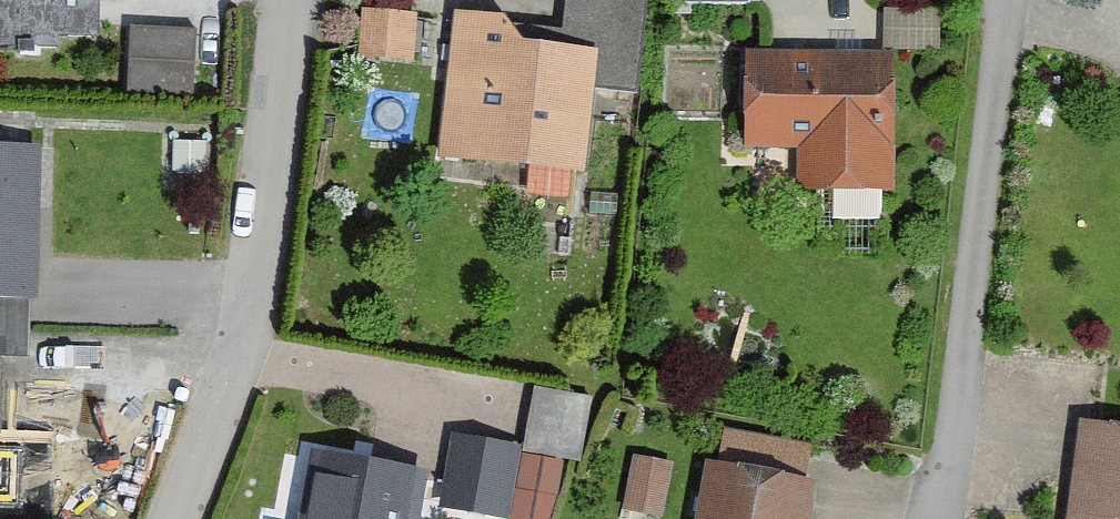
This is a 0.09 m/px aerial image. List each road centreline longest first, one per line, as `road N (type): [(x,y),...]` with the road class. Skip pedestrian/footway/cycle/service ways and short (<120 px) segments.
road 1 (residential): [(178,518),(246,362),(295,0)]
road 2 (residential): [(993,0),(962,419),(930,518)]

